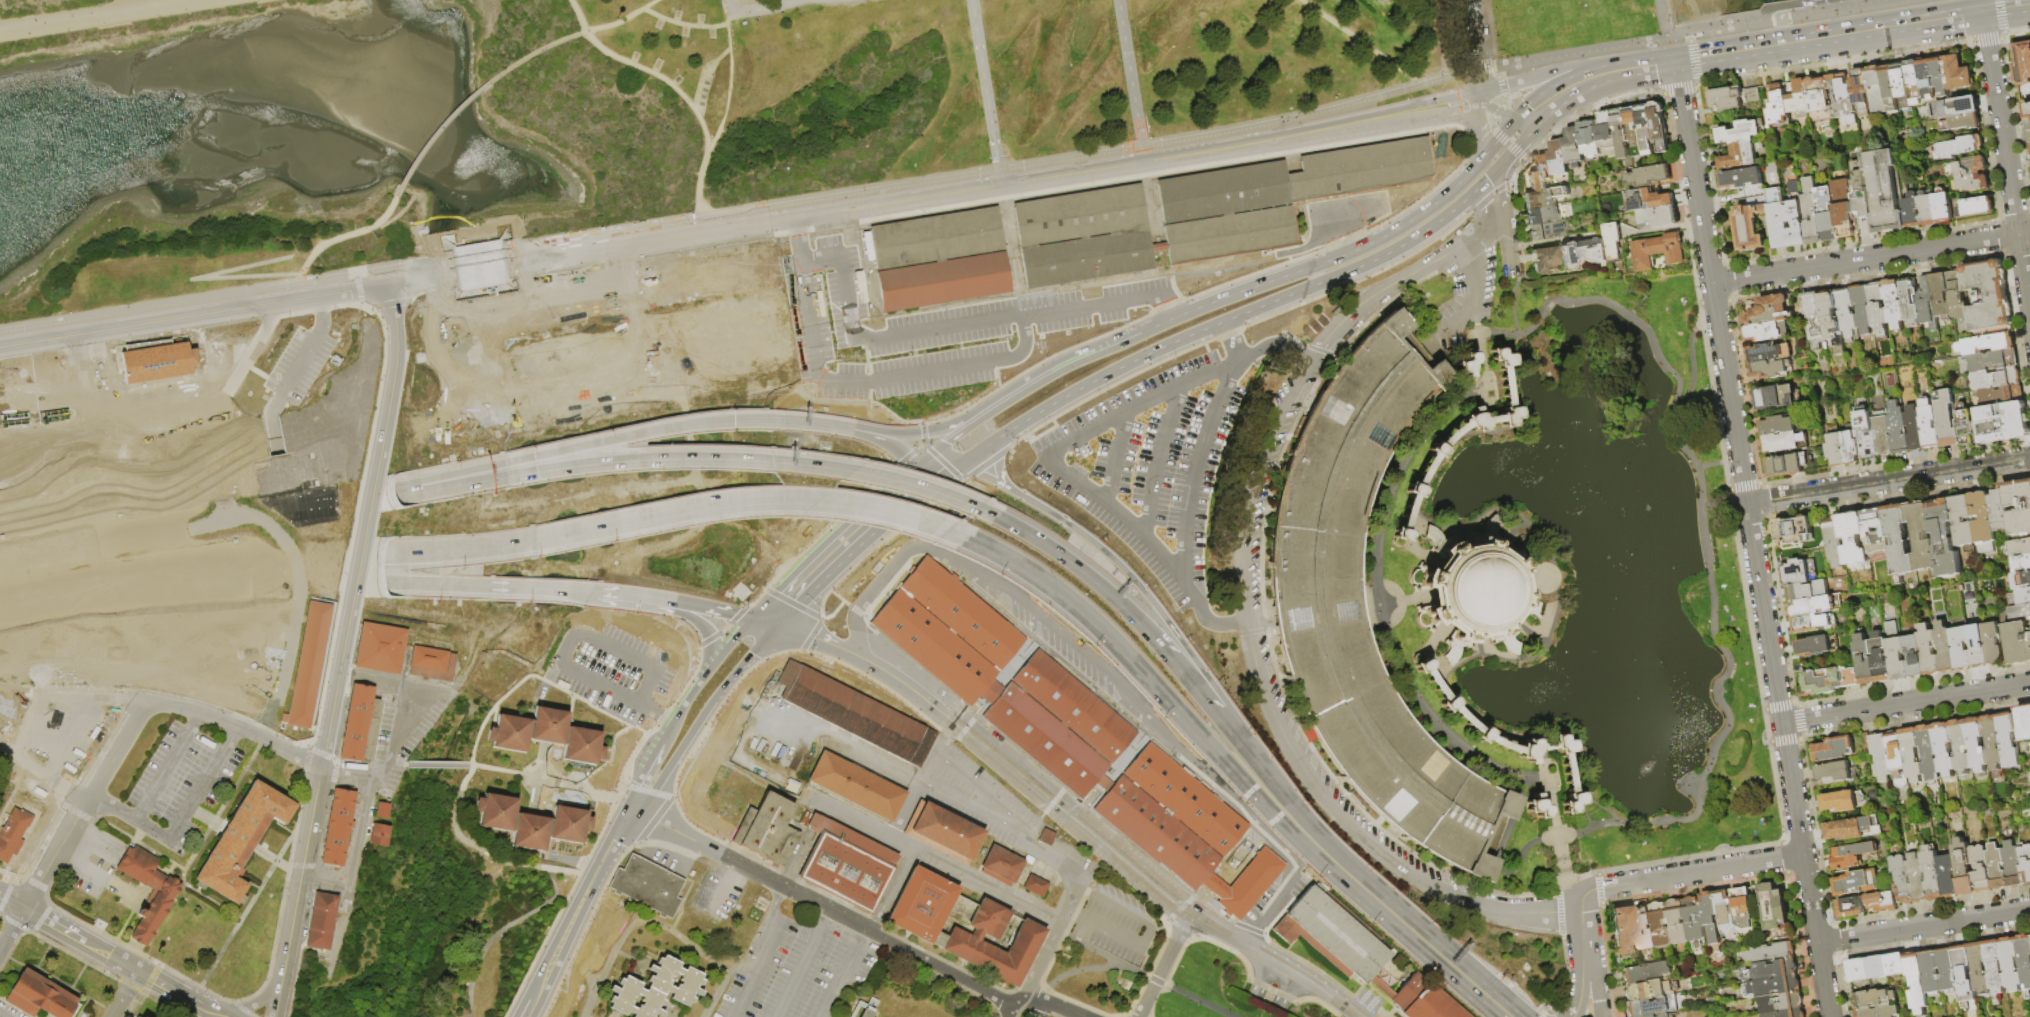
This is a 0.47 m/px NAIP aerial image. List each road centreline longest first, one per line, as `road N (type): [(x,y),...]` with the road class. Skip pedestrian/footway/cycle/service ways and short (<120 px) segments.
road 1 (residential): [(1677,61),(1830,1016)]
road 2 (tertiary): [(620,248),(1476,101)]
road 3 (motorway): [(968,541),(1032,576),(1094,627),(1271,818),(1481,1006)]
road 4 (residential): [(862,662),(853,610),(905,551),(922,548),(990,578),(1096,661),(1296,861),(1296,875)]
road 5 (residential): [(1359,1016),(1295,970),(1188,918),(862,662)]
road 6 (secondary): [(1011,431),(1142,358),(1392,244),(1475,188)]
road 7 (residential): [(628,808),(1005,1004),(1036,1001),(1075,1016)]
road 8 (residential): [(1580,911),(1473,906),(1417,880),(1368,844),(1324,799),(1280,730),(1246,622)]
road 9 (tertiary): [(320,765),(392,378),(387,285)]
road 10 (motorway): [(973,508),(884,480),(745,460),(633,460),(506,477)]
road 11 (motorway): [(532,541),(775,501),(843,505),(943,531)]
road 12 (motorway): [(1278,786),(1138,585),(1008,487)]
road 13 (secondary): [(1448,188),(1372,236),(1131,337)]
road 14 (residential): [(2019,234),(1712,284)]
road 15 (secondary): [(1983,12),(1677,61)]
road 16 (tertiary): [(0,348),(301,299)]
road 17 (motorway): [(1489,986),(1355,870),(1278,786)]
road 18 (residential): [(803,794),(1059,924)]
road 19 (residential): [(2029,458),(1747,504)]
road 20 (residential): [(1246,622),(1245,549),(1258,472),(1308,362)]
road 21 (residential): [(2029,684),(1783,724)]
road 22 (motorway): [(1278,786),(1120,605)]
road 23 (residential): [(1804,855),(1592,890),(1580,911)]
road 24 (residential): [(1308,362),(1351,312),(1492,223)]
road 25 (tertiary): [(628,808),(654,786),(772,627)]
road 26 (residential): [(2019,234),(1983,12)]
road 27 (tertiary): [(278,984),(320,765)]
road 28 (motorway): [(732,420),(521,460)]
road 29 (residential): [(1818,943),(2029,909)]
road 30 (residential): [(910,778),(1038,848),(1078,887)]
road 31 (residential): [(320,765),(236,727),(146,703)]
road 32 (secondary): [(772,627),(907,503)]
road 33 (tertiary): [(628,808),(548,965)]
road 34 (secondary): [(1131,337),(994,409)]
road 35 (motorway): [(1120,605),(995,517)]
road 36 (tertiary): [(1614,72),(1544,75),(1476,101)]
road 37 (residential): [(788,718),(910,778)]
road 38 (tertiary): [(413,281),(544,260)]
road 39 (residential): [(1078,887),(1020,1005)]
road 40 (secondary): [(838,528),(747,620)]
road 41 (residential): [(894,840),(951,725)]
road 42 (motorway): [(406,553),(532,541)]
road 43 (residential): [(86,800),(22,909)]

